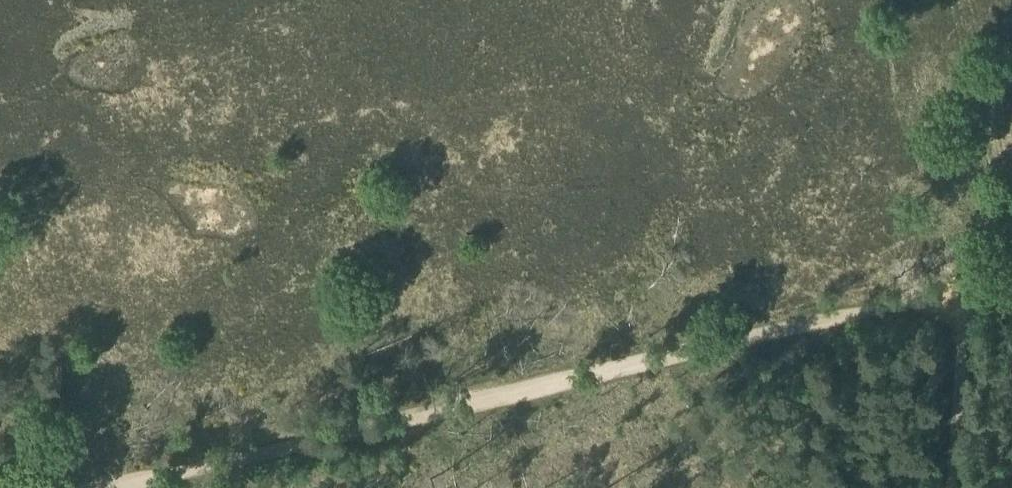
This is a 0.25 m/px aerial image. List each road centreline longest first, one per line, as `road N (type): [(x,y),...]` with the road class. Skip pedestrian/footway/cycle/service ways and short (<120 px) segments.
road 1 (track): [(1011,282),(147,487)]
road 2 (track): [(967,293),(960,487)]

